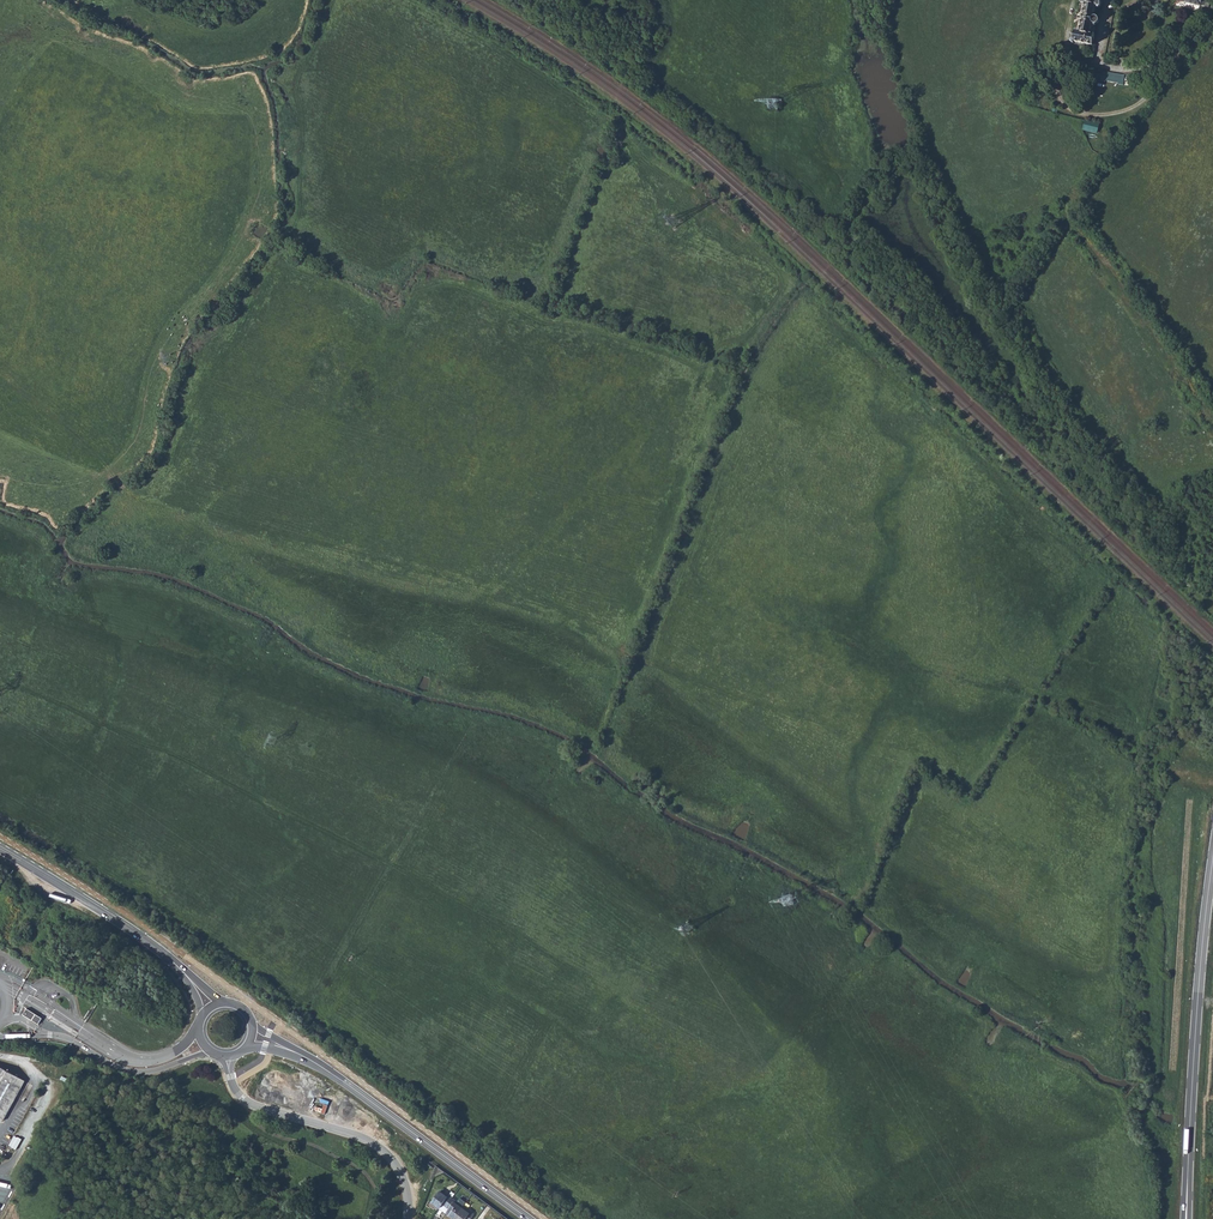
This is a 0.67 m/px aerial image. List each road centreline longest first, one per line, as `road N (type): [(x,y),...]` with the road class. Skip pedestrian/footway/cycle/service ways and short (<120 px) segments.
road 1 (secondary): [(1212,859),(1187,1177)]
road 2 (secondary): [(293,1051),(529,1218)]
road 3 (tertiary): [(228,1056),(234,1087),(249,1103),(383,1151),(405,1183),(408,1218)]
road 4 (secondary): [(0,848),(136,932),(185,974)]

